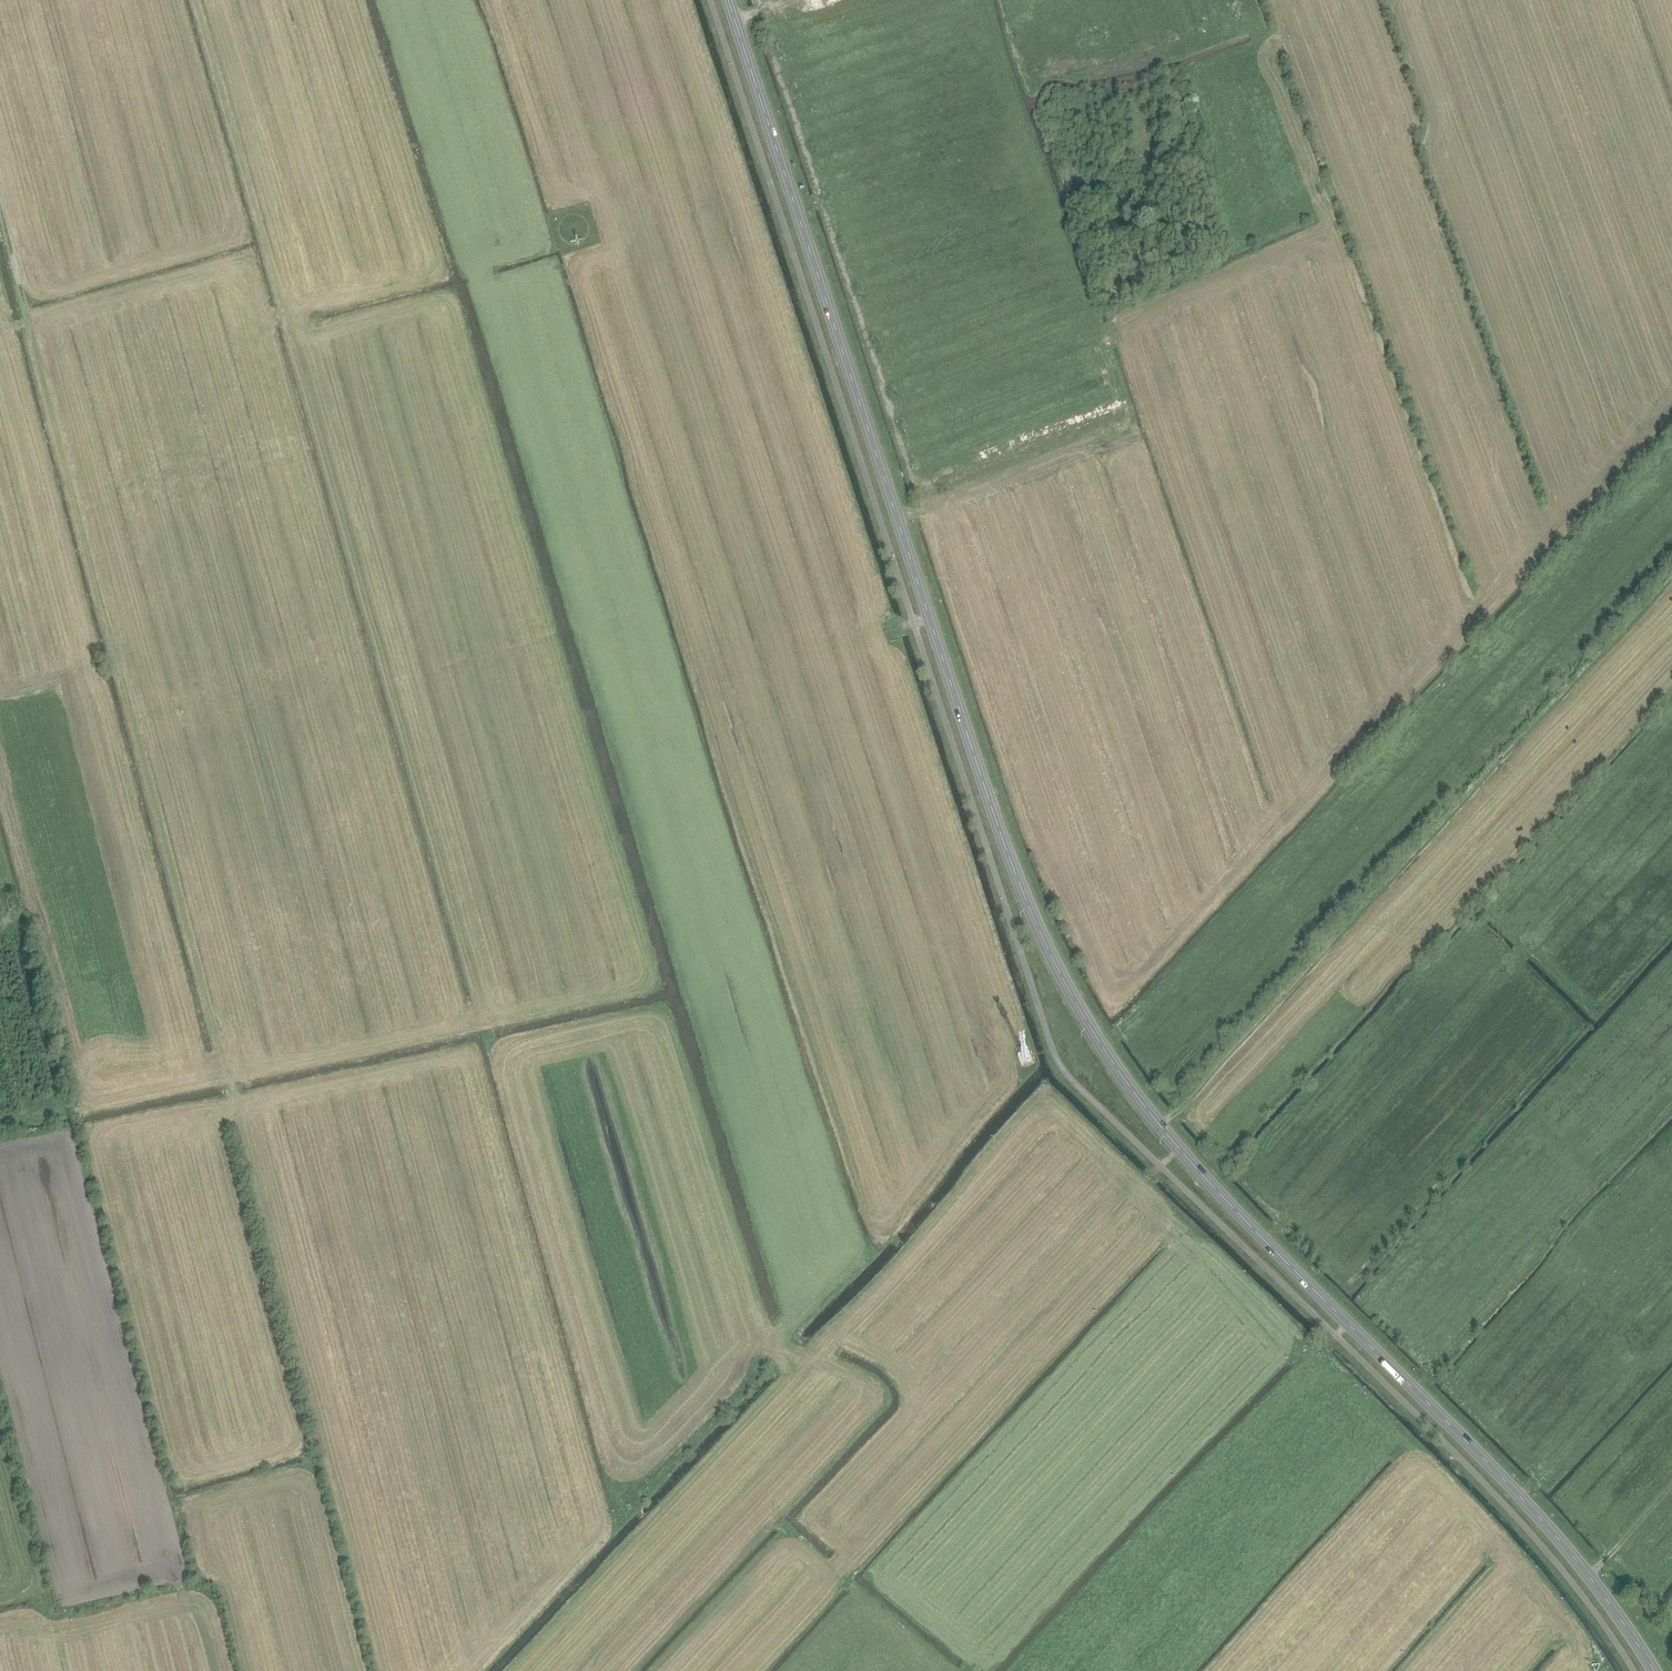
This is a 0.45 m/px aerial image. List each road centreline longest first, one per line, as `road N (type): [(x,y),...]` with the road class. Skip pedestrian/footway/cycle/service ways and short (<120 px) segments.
road 1 (primary): [(1653,1670),(1551,1530),(1186,1157),(1069,993),(996,822),(784,173)]
road 2 (primary): [(717,0),(757,133),(784,173)]
road 3 (primary): [(784,173),(737,28)]

